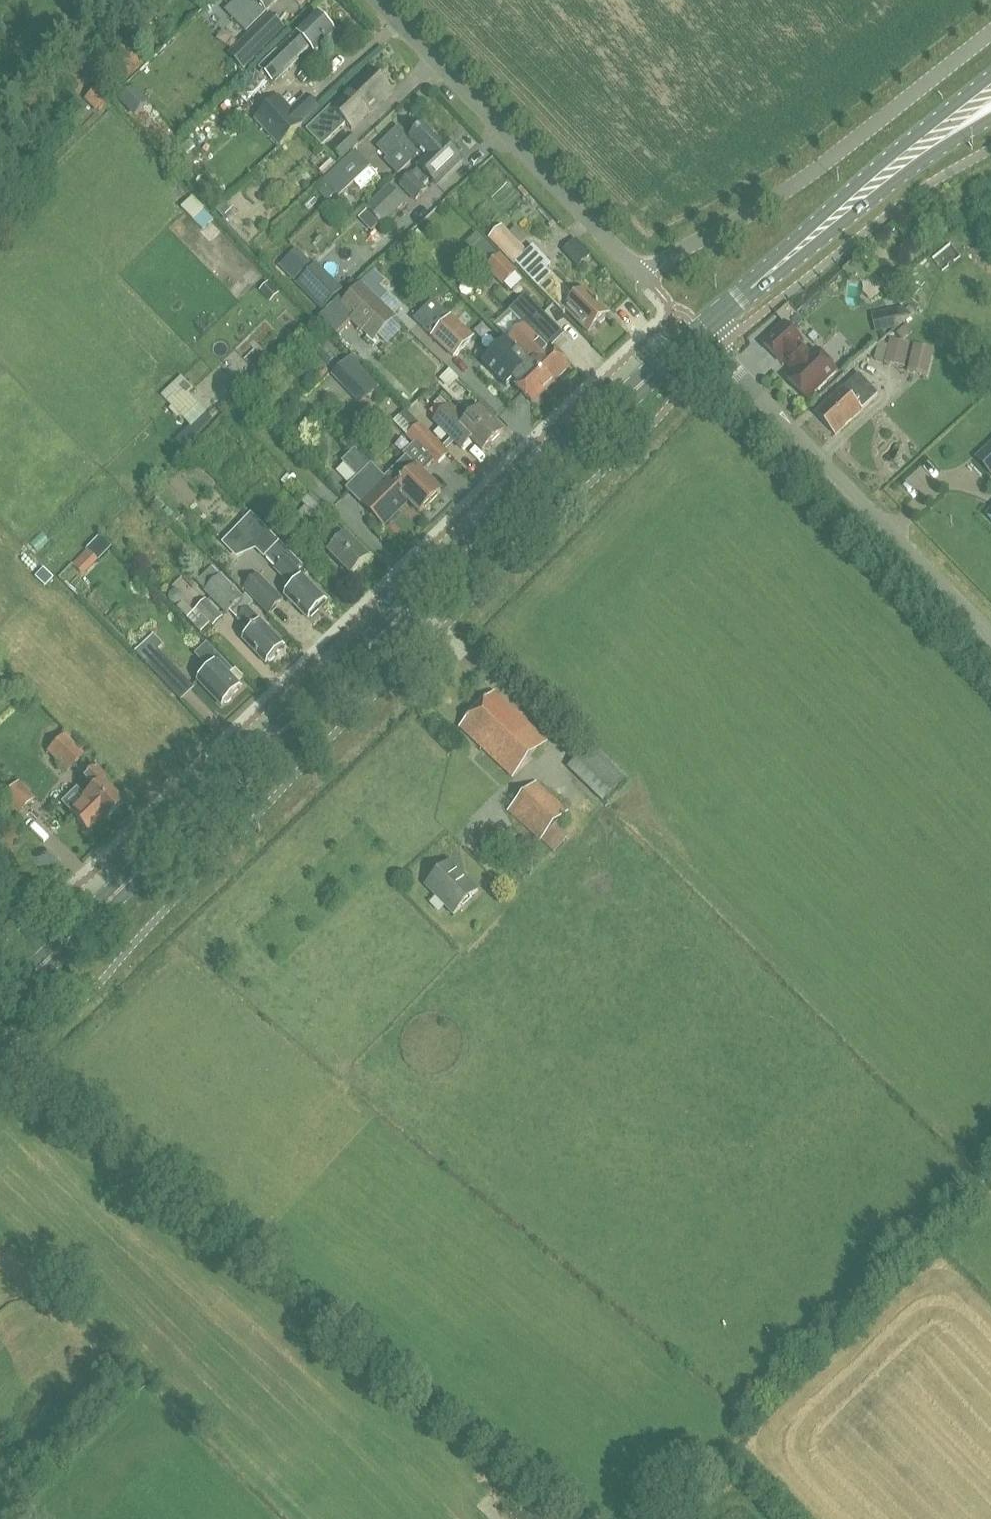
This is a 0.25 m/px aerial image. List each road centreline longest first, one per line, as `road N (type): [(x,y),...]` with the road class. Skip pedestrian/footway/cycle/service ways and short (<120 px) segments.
road 1 (secondary): [(0,1006),(698,334)]
road 2 (unclassified): [(990,34),(782,197),(645,280)]
road 3 (unclassified): [(990,637),(698,334)]
road 4 (unclassified): [(645,280),(376,0)]
road 5 (secondary): [(935,142),(698,334)]

